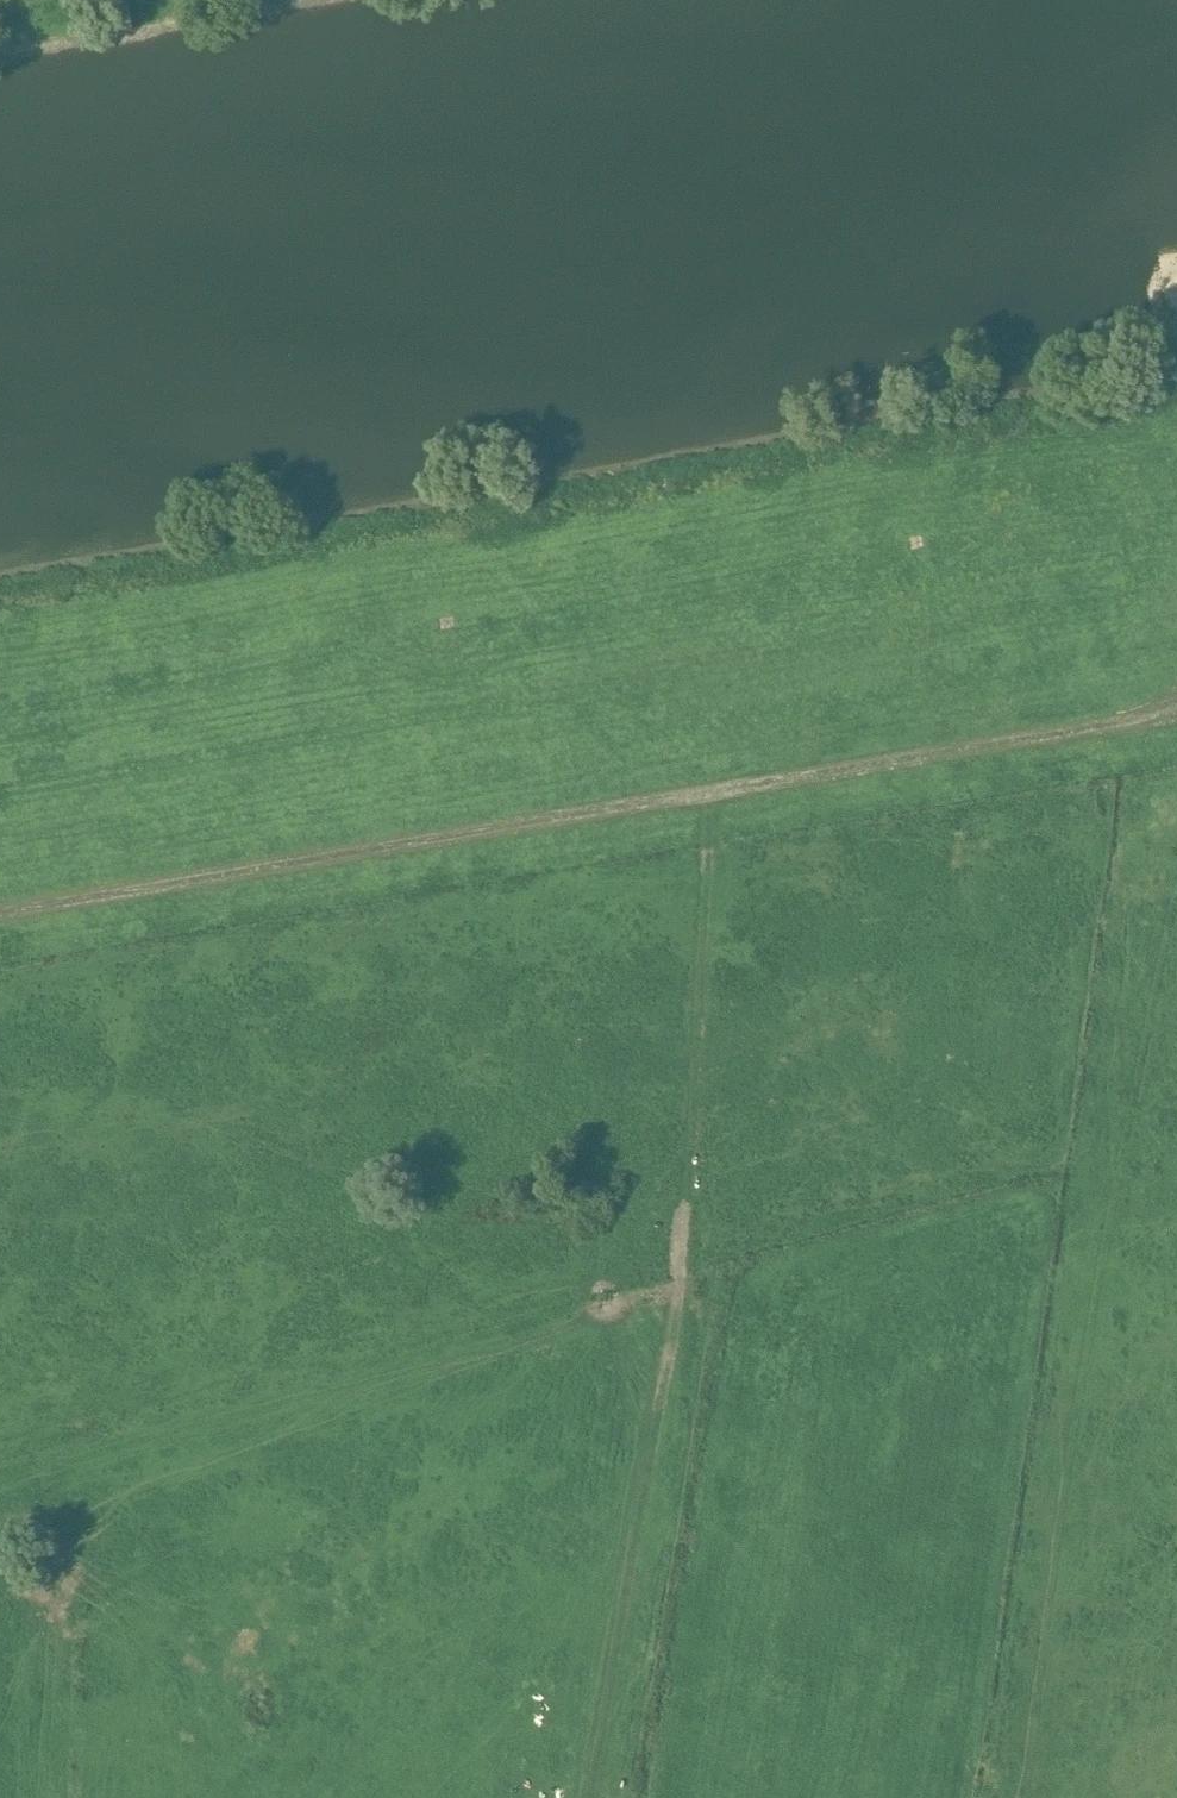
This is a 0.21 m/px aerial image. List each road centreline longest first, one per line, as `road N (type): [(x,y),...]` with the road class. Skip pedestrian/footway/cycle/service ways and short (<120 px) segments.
road 1 (track): [(716,789),(689,1247),(608,1797)]

